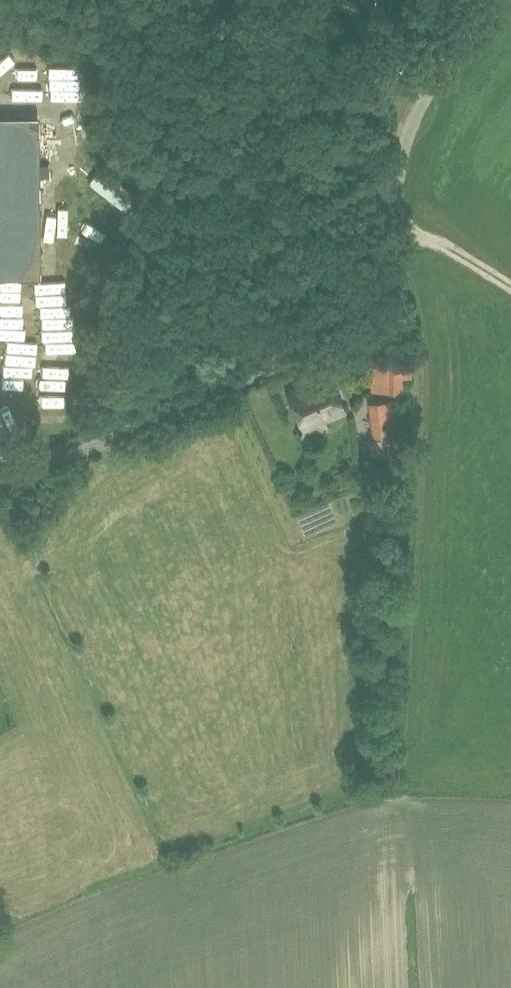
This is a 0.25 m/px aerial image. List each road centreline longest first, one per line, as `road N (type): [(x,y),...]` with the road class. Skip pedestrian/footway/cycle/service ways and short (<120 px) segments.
road 1 (unclassified): [(0,490),(378,313),(393,283),(408,127),(494,0)]
road 2 (track): [(395,233),(433,242),(510,290)]

